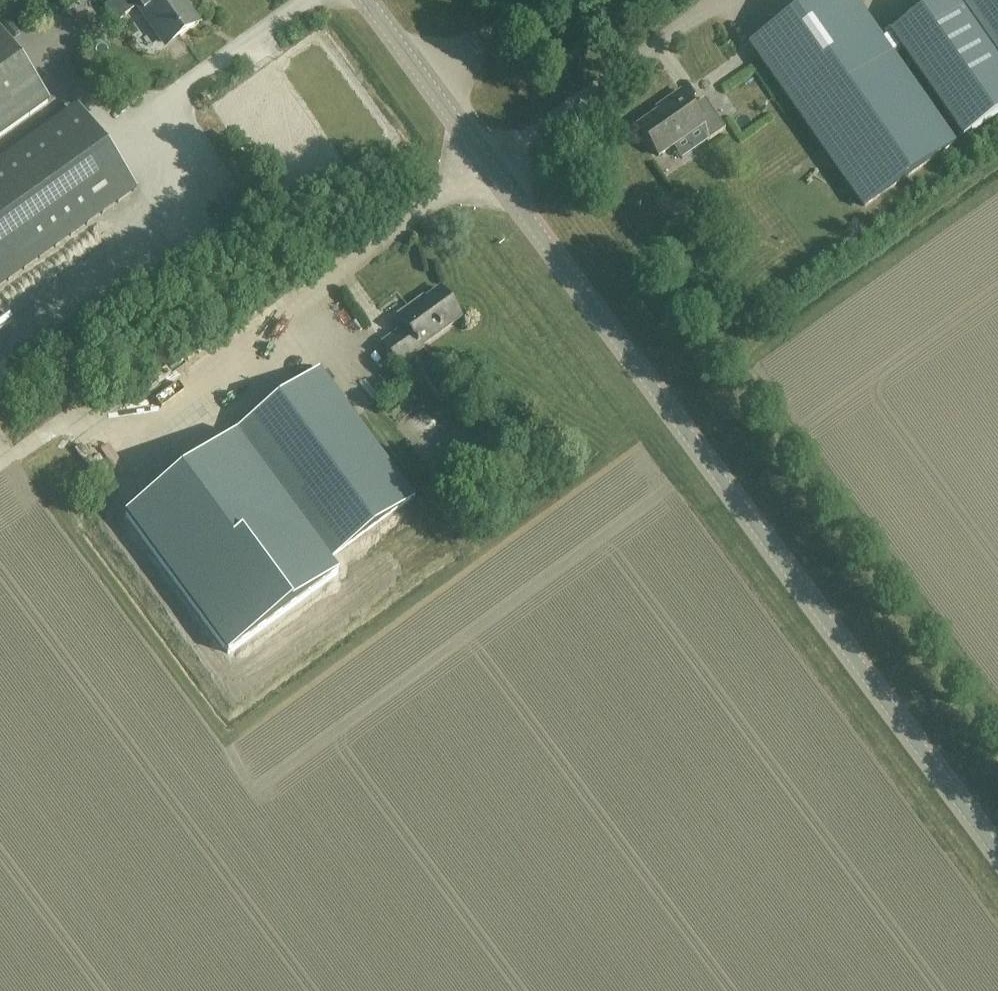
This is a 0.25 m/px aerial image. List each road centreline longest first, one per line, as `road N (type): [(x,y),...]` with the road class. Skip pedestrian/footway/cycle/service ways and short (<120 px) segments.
road 1 (tertiary): [(997,852),(369,0)]

